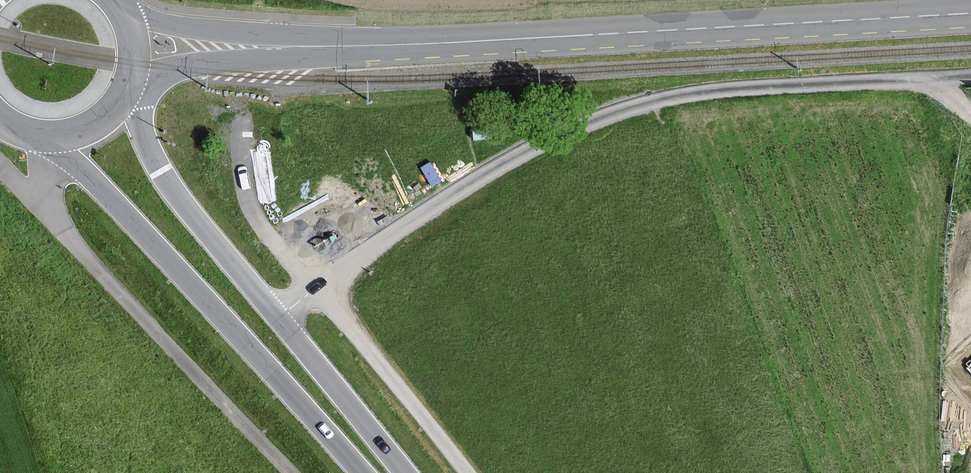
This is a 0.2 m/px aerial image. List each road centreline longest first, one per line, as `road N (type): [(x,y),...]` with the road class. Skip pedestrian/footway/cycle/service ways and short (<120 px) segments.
road 1 (residential): [(319,288),(474,177),(596,116),(705,90),(930,78)]
road 2 (secondary): [(322,47),(970,15)]
road 3 (primary): [(53,134),(363,472)]
road 4 (track): [(0,162),(291,472)]
road 5 (primary): [(275,316),(160,170),(125,88)]
road 6 (residential): [(319,288),(468,472)]
road 7 (secondary): [(322,47),(175,28),(119,6)]
road 8 (primary): [(405,472),(275,316)]
road 9 (secondary): [(127,82),(232,57),(322,47)]

